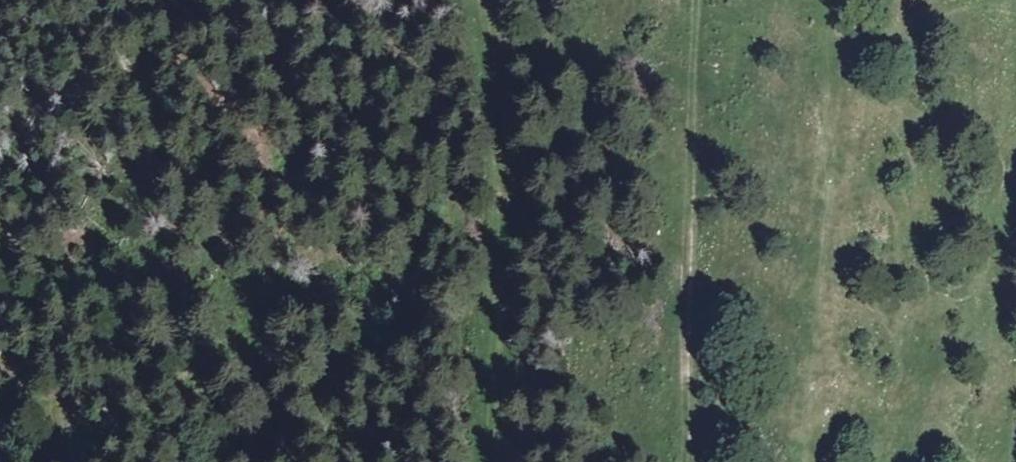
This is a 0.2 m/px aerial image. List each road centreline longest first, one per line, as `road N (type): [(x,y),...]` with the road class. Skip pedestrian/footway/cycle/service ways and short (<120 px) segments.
road 1 (track): [(492,461),(508,201),(483,0)]
road 2 (track): [(696,0),(678,461)]

